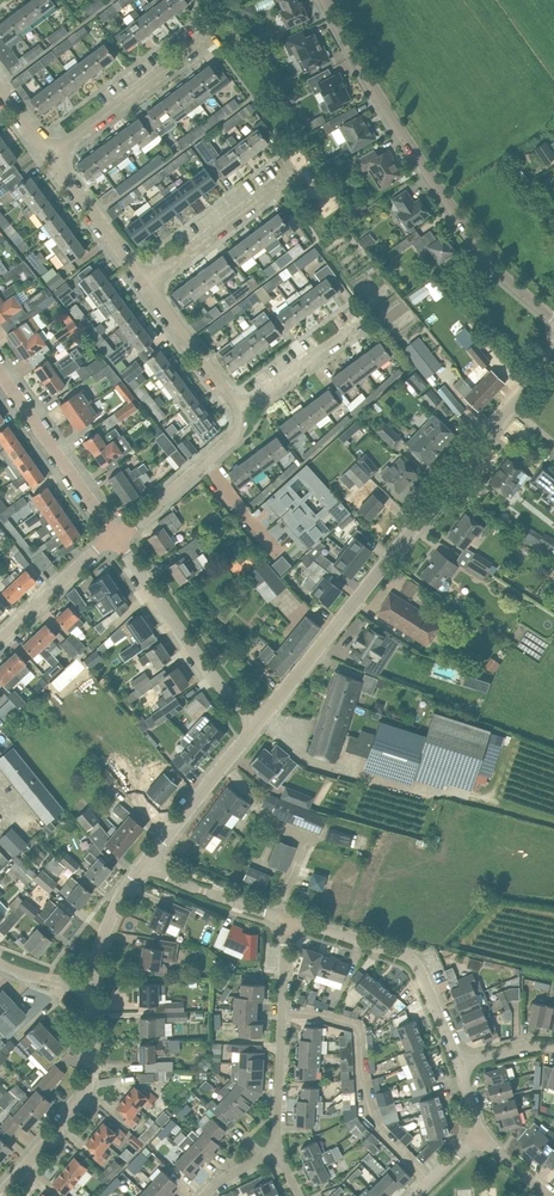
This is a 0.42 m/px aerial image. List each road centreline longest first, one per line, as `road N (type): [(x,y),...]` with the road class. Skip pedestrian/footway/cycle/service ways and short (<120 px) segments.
road 1 (unclassified): [(254,726),(509,409)]
road 2 (residential): [(553,323),(461,229),(324,0)]
road 3 (residential): [(457,1069),(420,967),(286,918)]
road 4 (residential): [(277,1152),(286,918)]
road 5 (residential): [(254,726),(114,539)]
road 6 (unclassified): [(0,1195),(72,1106),(89,993)]
road 7 (residential): [(46,157),(202,39),(189,22)]
road 8 (residential): [(114,539),(0,375)]
road 9 (residential): [(144,286),(300,165)]
road 10 (unclassified): [(140,867),(254,726)]
road 11 (residential): [(237,409),(359,319),(345,302)]
road 12 (residential): [(144,286),(46,157)]
road 13 (residential): [(286,918),(140,867)]
road 14 (residential): [(237,409),(144,286)]
road 15 (residential): [(0,640),(114,539)]
road 16 (unclassified): [(89,993),(107,918),(140,867)]
road 17 (residential): [(202,462),(294,563)]

